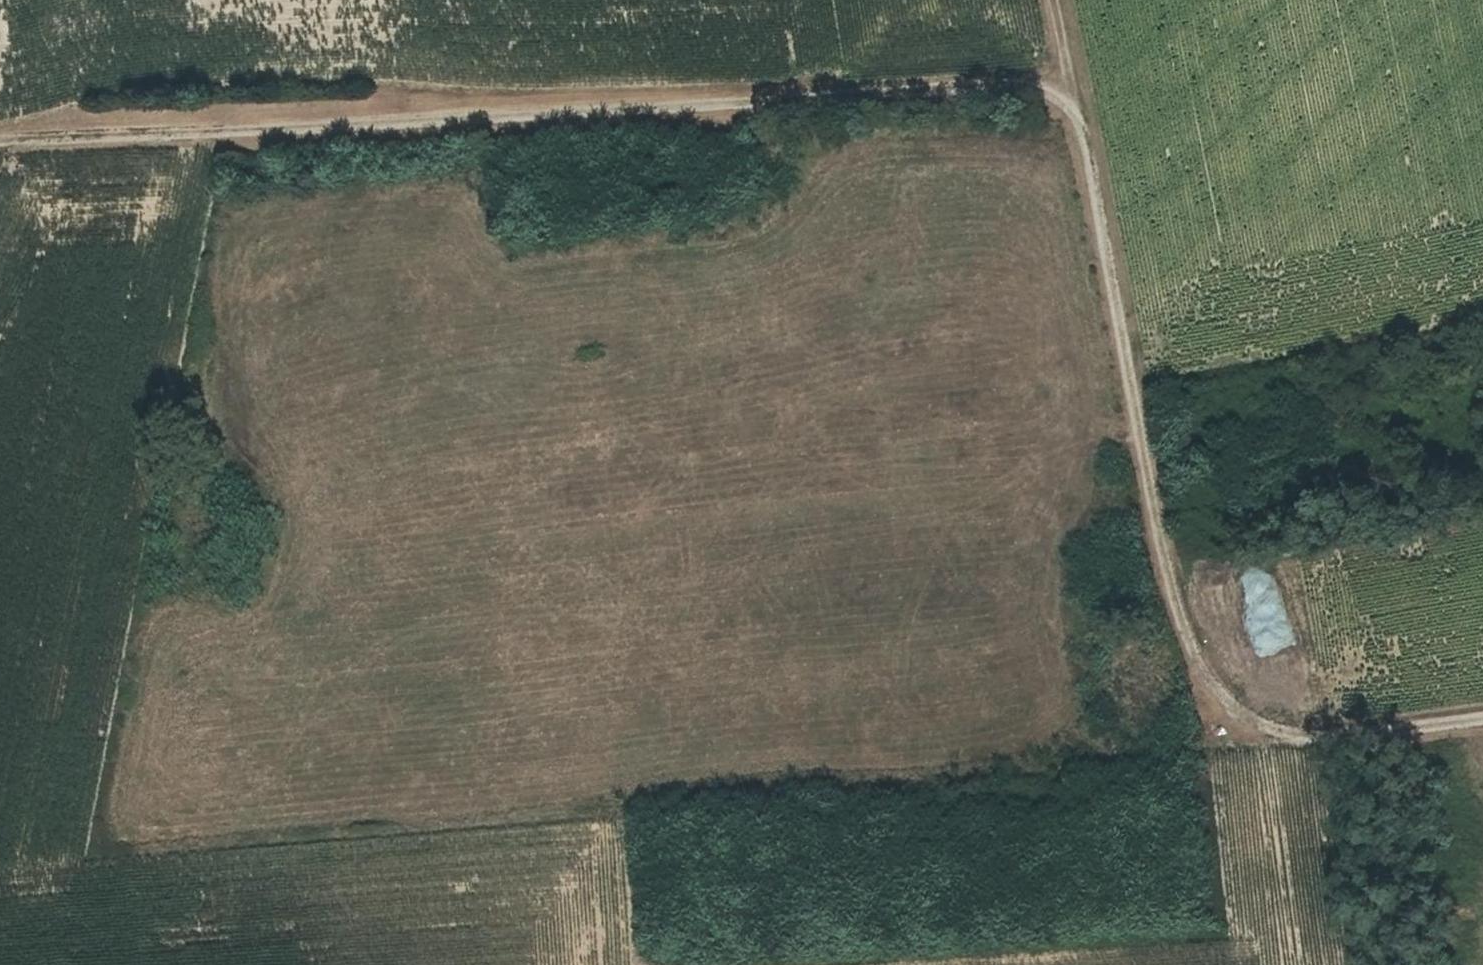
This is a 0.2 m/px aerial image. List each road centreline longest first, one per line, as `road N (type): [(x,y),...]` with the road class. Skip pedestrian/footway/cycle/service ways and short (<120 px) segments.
road 1 (track): [(1065,78),(0,142)]
road 2 (track): [(1065,78),(1161,551),(1204,670),(1225,701),(1281,734),(1351,737),(1482,722)]

